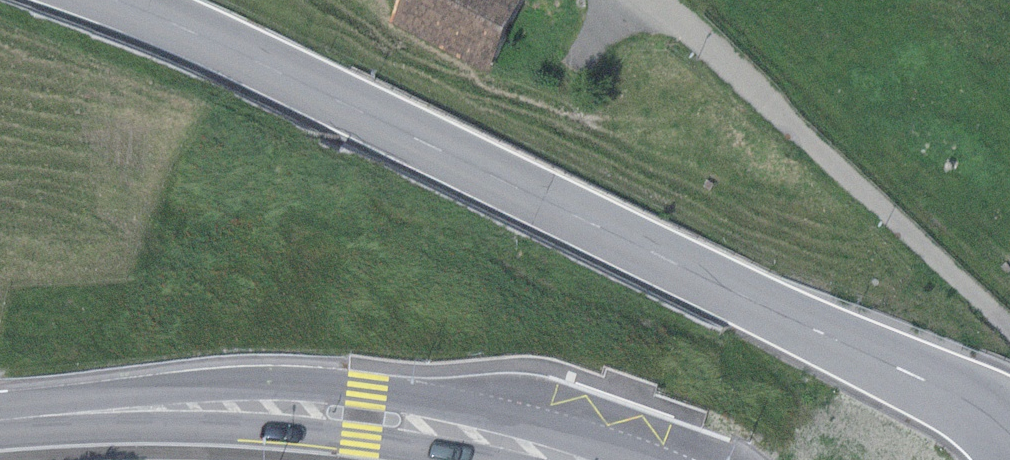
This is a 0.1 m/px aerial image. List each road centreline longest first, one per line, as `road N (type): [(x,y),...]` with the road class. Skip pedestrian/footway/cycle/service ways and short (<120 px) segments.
road 1 (primary): [(1009,428),(944,388),(119,0)]
road 2 (primary): [(0,421),(122,415),(308,421),(545,459)]
road 3 (track): [(652,0),(1009,324)]

